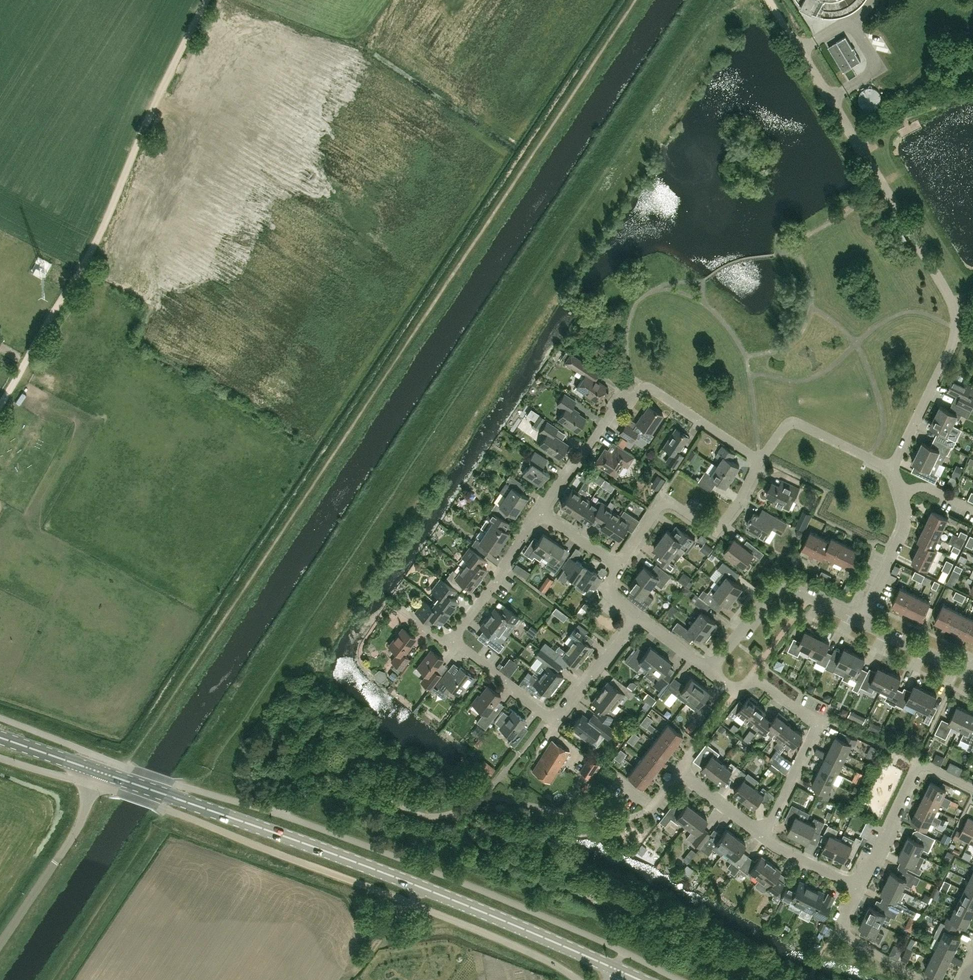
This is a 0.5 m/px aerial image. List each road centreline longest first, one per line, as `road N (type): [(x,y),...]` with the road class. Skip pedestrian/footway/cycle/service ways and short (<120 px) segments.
road 1 (track): [(177,799),(212,770),(705,22),(759,0)]
road 2 (track): [(635,0),(123,766)]
road 3 (unclassified): [(626,953),(431,870),(108,759)]
road 4 (residential): [(894,470),(948,356),(957,312),(794,39)]
road 5 (track): [(0,409),(94,249),(204,0)]
road 6 (tertiary): [(422,887),(102,772)]
road 7 (unclassified): [(408,903),(96,787)]
road 8 (residential): [(451,641),(550,721),(638,618)]
road 9 (residential): [(619,565),(664,501),(714,532),(761,461)]
road 10 (tertiary): [(616,969),(422,887)]
road 11 (residential): [(762,839),(816,729),(751,677)]
road 12 (residential): [(762,839),(680,768),(652,807),(618,782)]
road 13 (residential): [(861,620),(779,588),(709,673)]
road 14 (unclassified): [(578,979),(408,903)]
road 15 (unclassified): [(0,943),(74,835),(96,787)]
road 16 (residential): [(539,512),(612,410),(641,388)]
road 17 (residential): [(894,470),(792,423),(761,461)]
road 18 (residential): [(451,641),(539,512)]
road 19 (residential): [(925,979),(842,932),(860,889)]
road 20 (residential): [(761,461),(641,388)]
road 21 (residential): [(860,889),(918,767)]
road 22 (residential): [(861,620),(903,533),(905,496)]
road 23 (residential): [(972,676),(861,620)]

